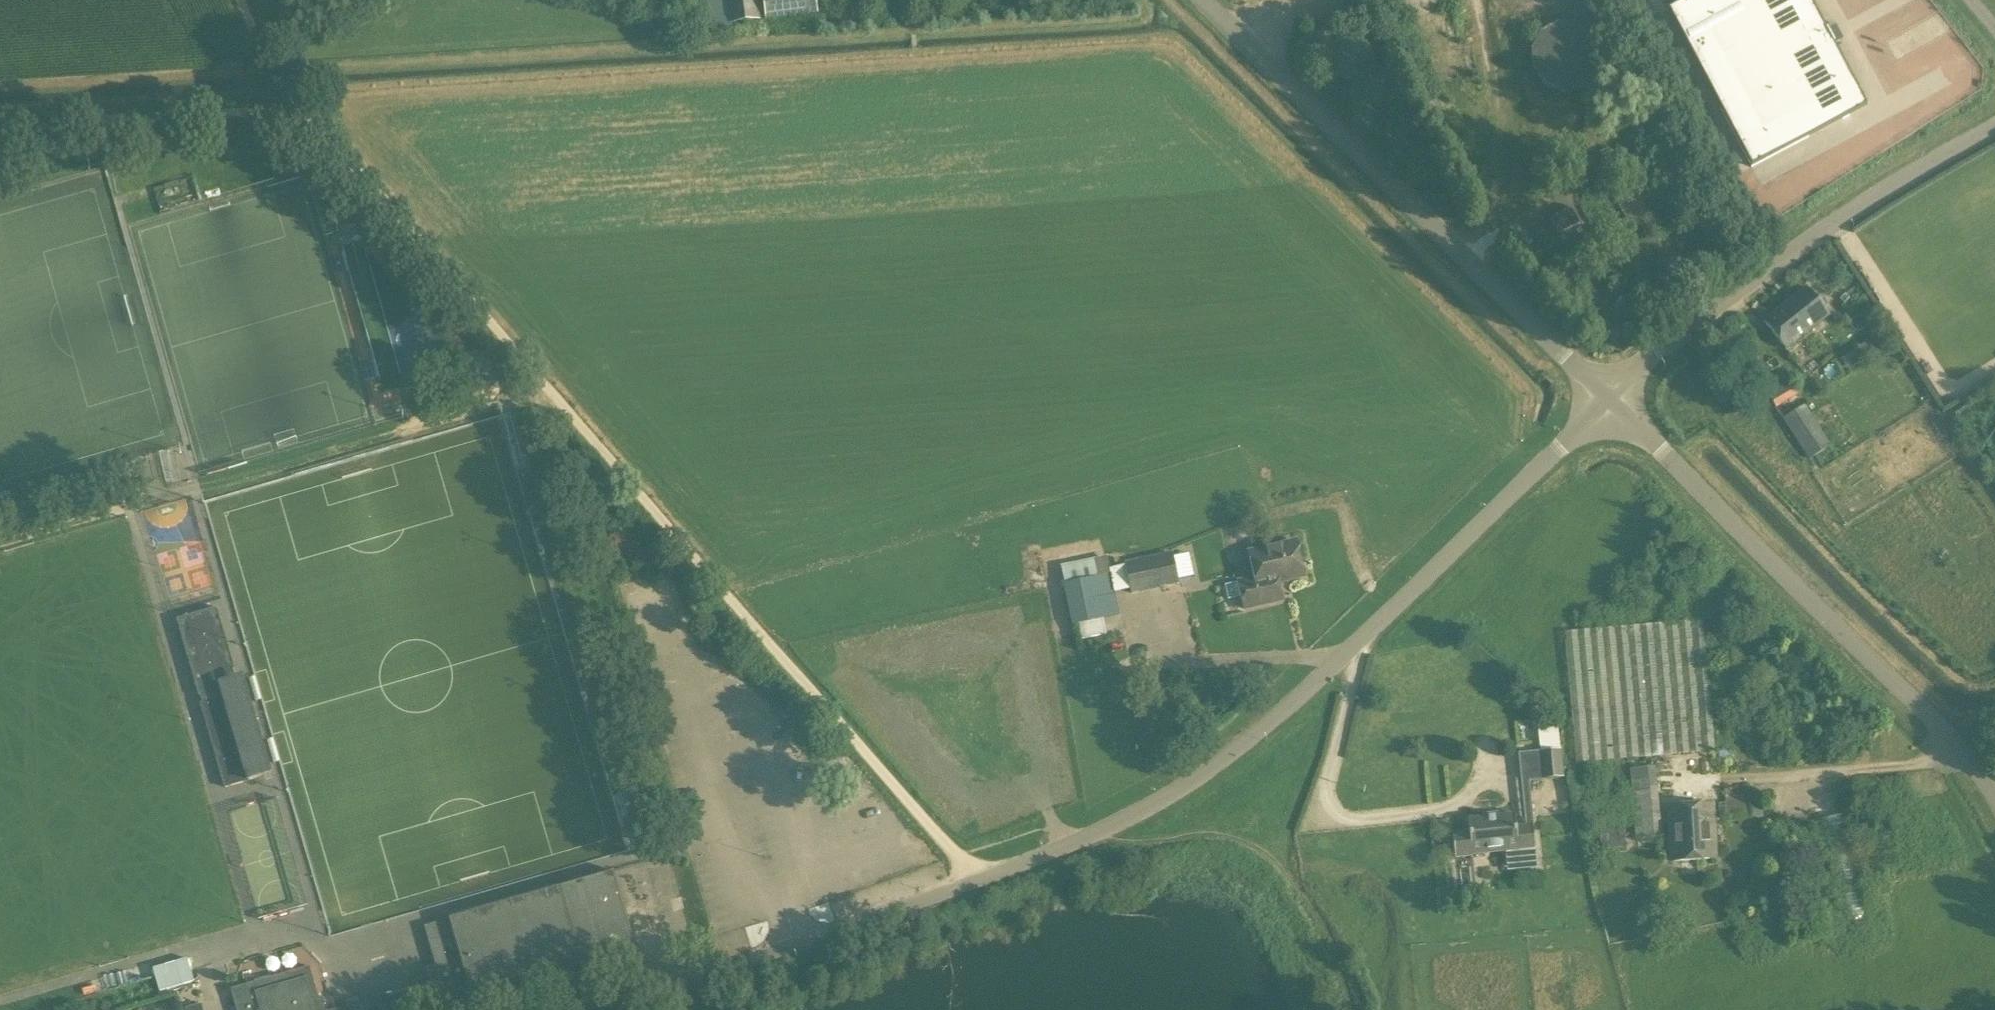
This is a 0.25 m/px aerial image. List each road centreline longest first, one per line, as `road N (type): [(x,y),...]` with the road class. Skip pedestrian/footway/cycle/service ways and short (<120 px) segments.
road 1 (unclassified): [(586,1009),(823,936),(1091,838),(1187,788),(1273,722),(1607,398)]
road 2 (track): [(241,0),(287,99),(958,856)]
road 3 (unclassified): [(1607,398),(1207,0)]
road 4 (unclassified): [(1994,797),(1951,739),(1607,398)]
road 5 (unclassified): [(1607,398),(1651,356),(1794,251),(1994,125)]

